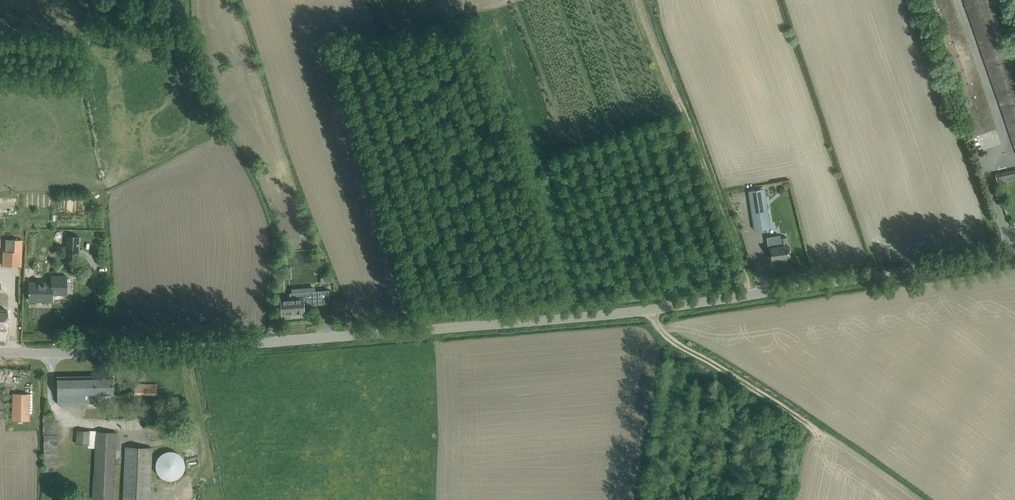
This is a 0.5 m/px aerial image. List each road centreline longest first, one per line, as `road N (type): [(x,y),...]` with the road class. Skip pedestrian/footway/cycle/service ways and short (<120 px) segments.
road 1 (unclassified): [(1014,256),(542,322),(124,353),(0,351)]
road 2 (track): [(649,310),(667,335),(915,499)]
road 3 (track): [(758,294),(687,111)]

